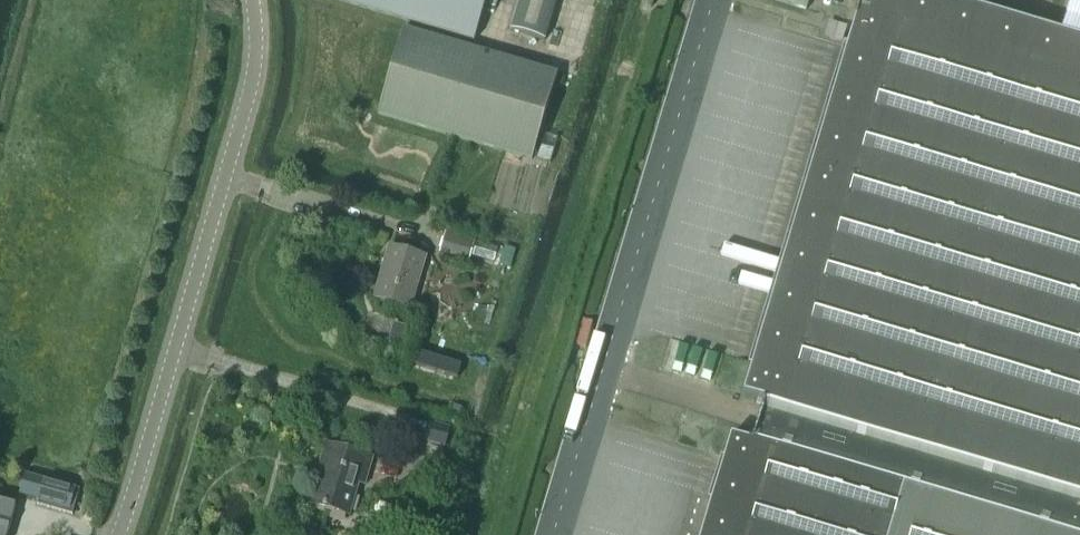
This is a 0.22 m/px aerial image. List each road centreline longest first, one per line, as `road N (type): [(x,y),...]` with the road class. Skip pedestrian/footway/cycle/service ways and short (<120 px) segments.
road 1 (unclassified): [(555,534),(713,0)]
road 2 (unclassified): [(118,534),(254,65),(252,0)]

